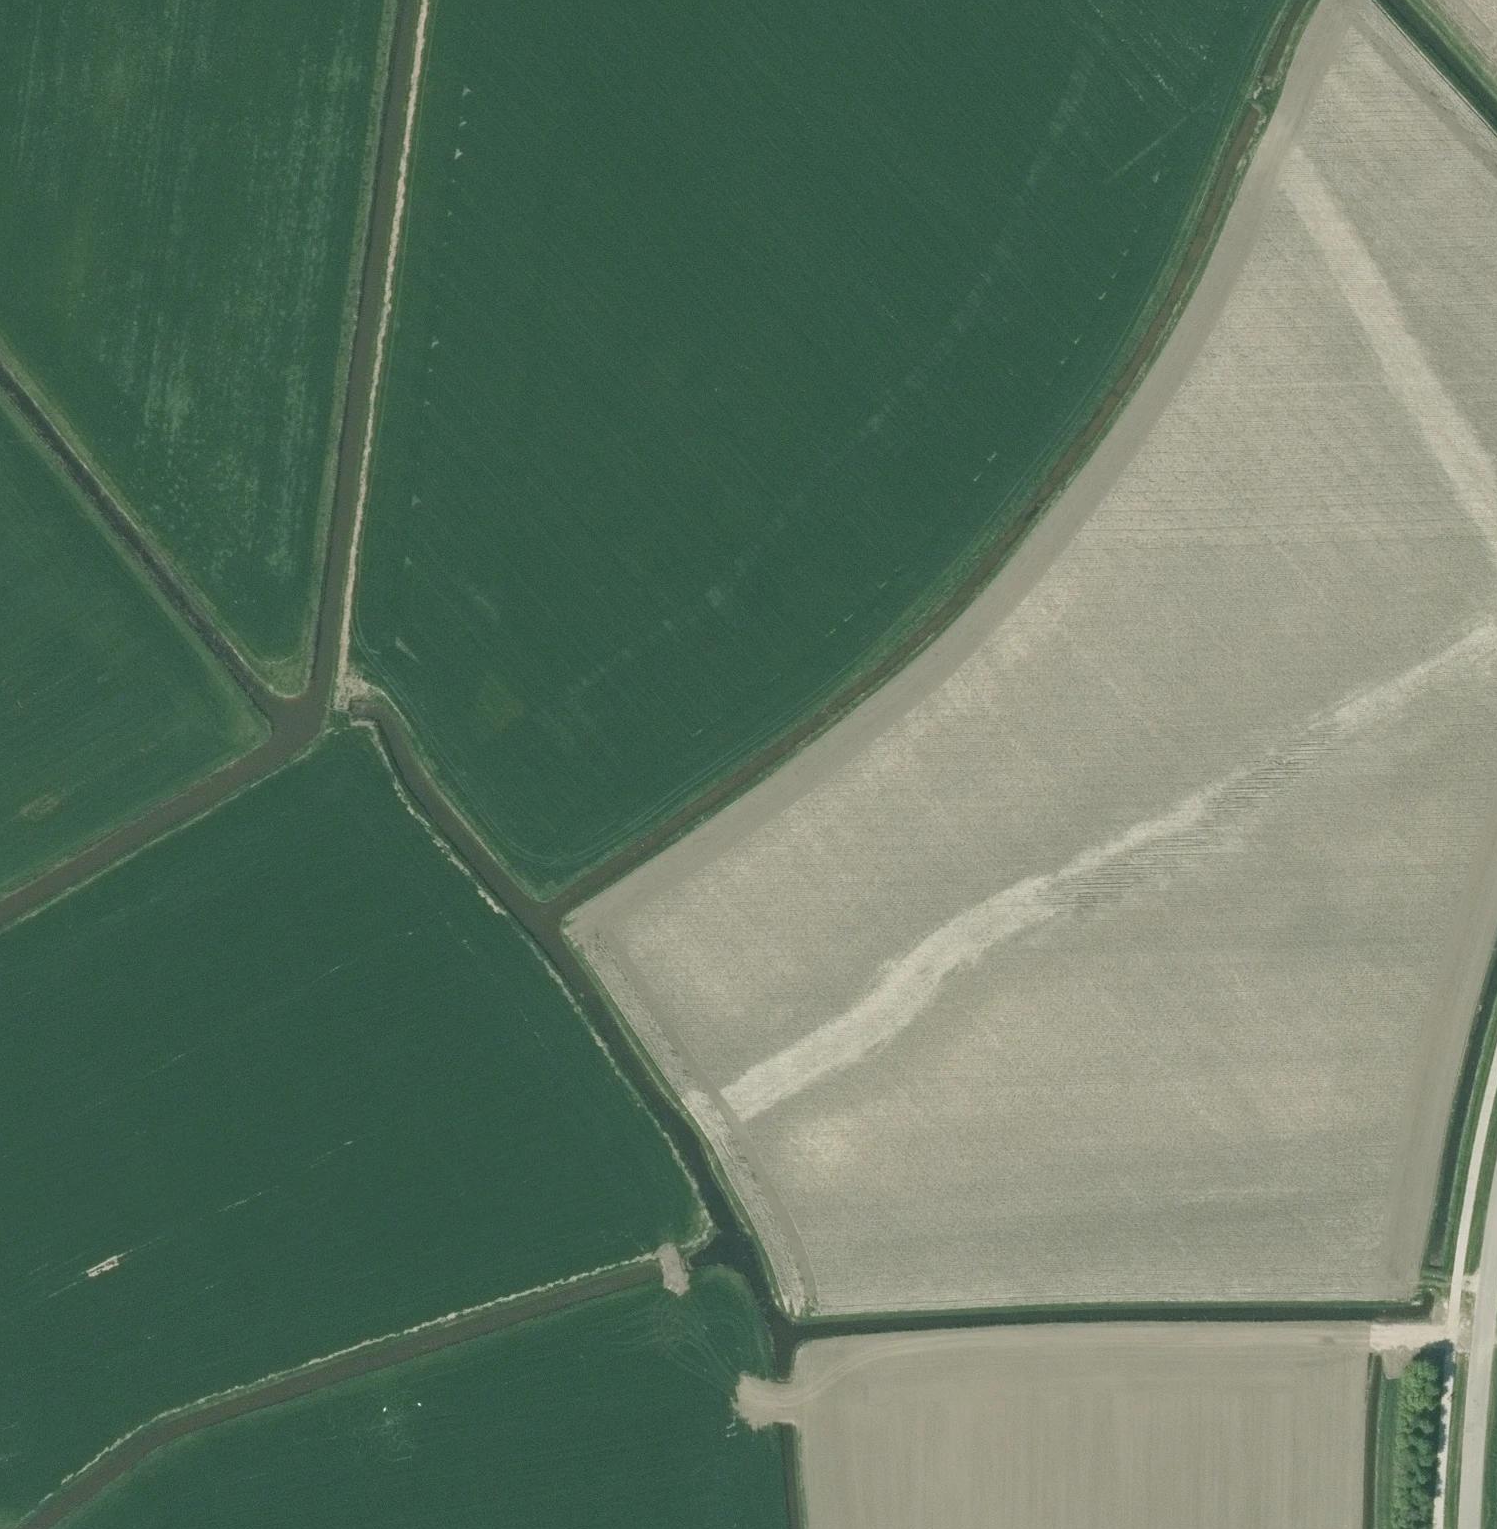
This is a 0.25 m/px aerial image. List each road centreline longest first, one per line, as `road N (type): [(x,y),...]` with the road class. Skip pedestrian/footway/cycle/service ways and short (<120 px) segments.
road 1 (tertiary): [(1468,1528),(1496,1217)]

